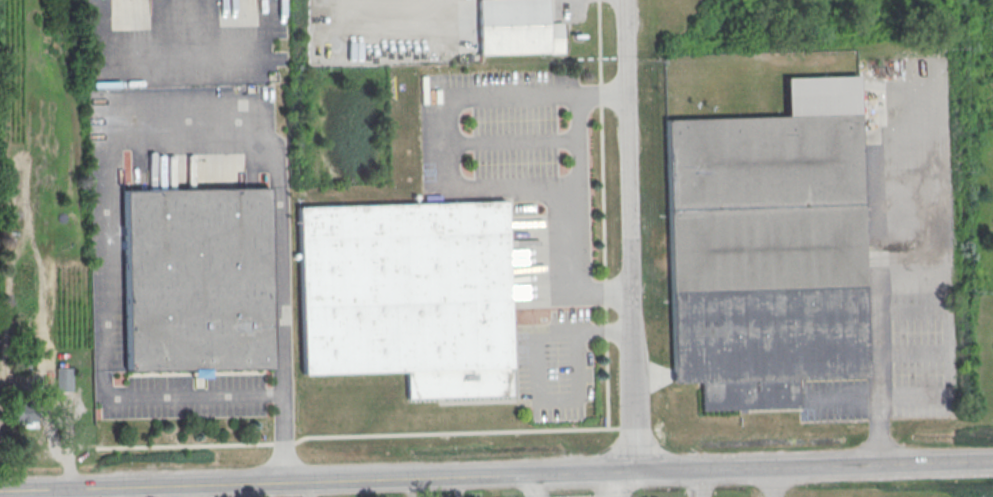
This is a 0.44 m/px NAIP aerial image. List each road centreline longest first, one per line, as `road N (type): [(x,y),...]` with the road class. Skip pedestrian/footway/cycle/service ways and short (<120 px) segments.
road 1 (secondary): [(992,461),(0,492)]
road 2 (residential): [(623,0),(633,471)]

